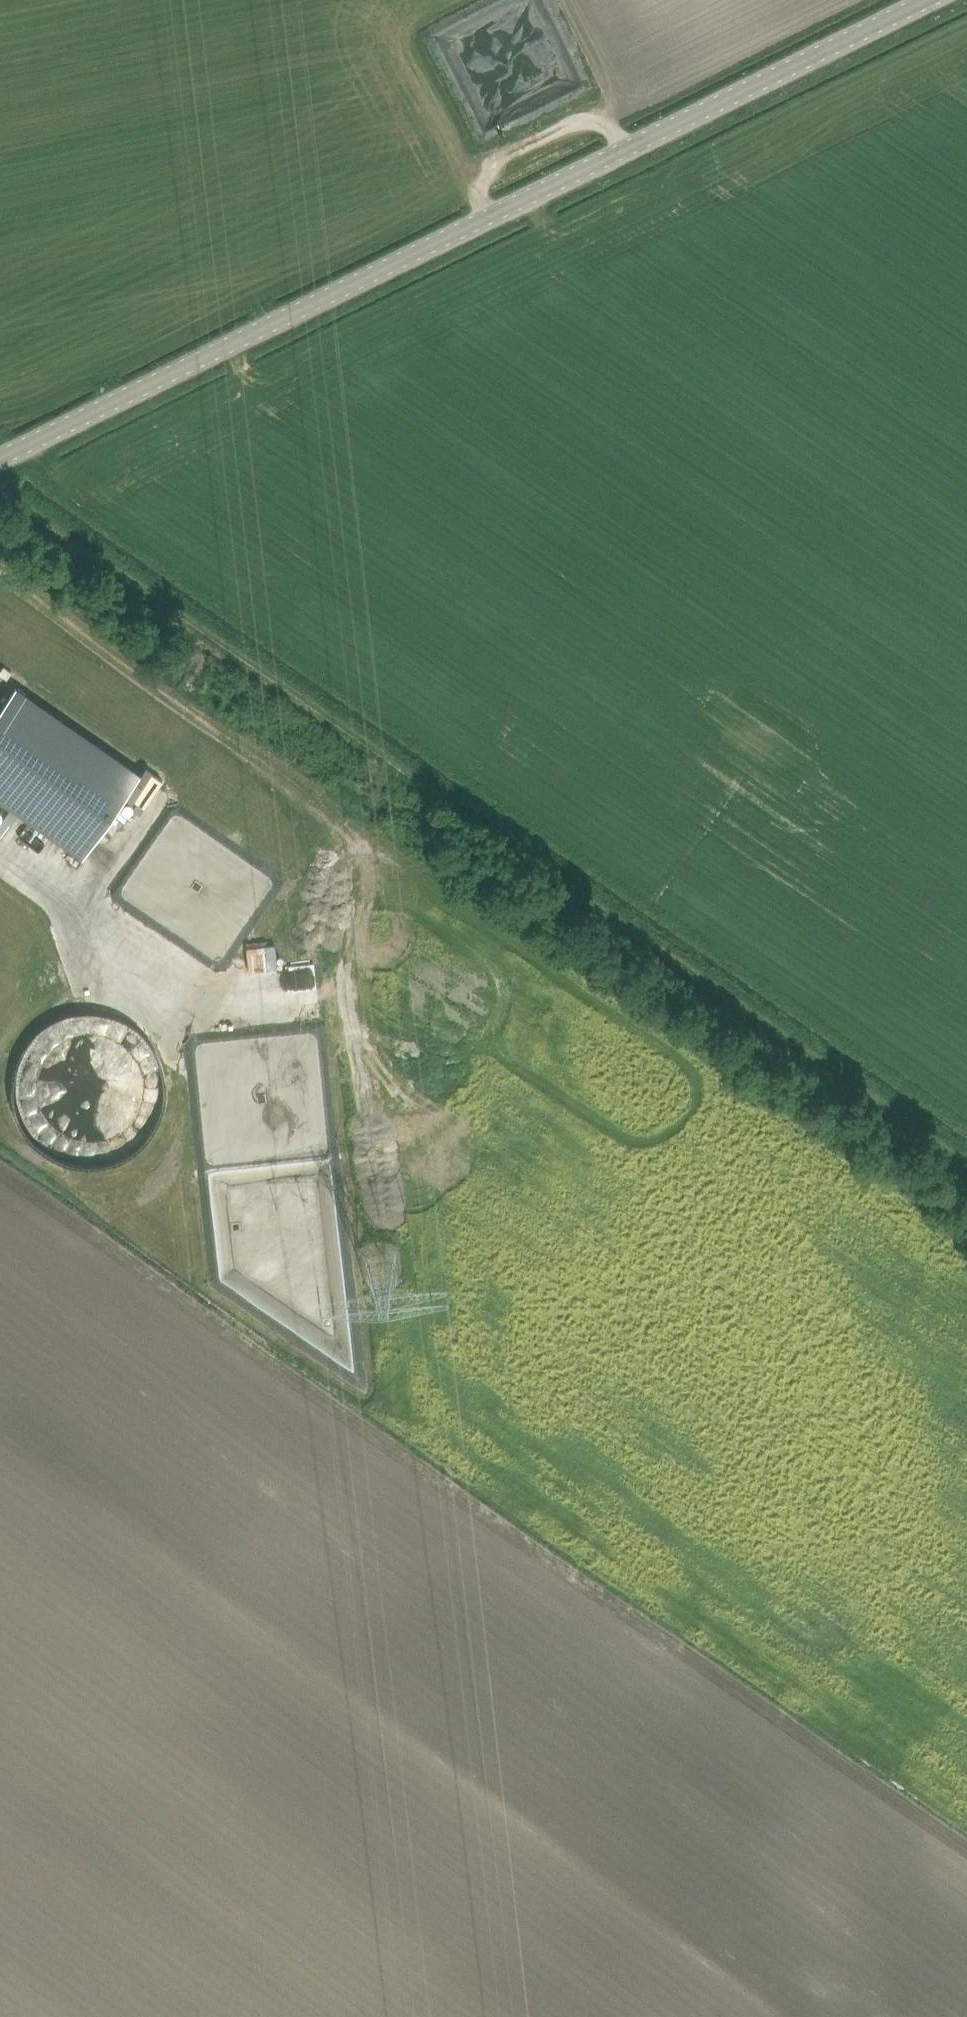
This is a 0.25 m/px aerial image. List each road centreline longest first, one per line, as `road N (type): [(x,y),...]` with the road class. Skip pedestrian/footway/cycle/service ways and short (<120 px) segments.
road 1 (track): [(0,472),(966,1152)]
road 2 (unclassified): [(0,460),(930,0)]
road 3 (track): [(443,899),(93,650),(0,572)]

